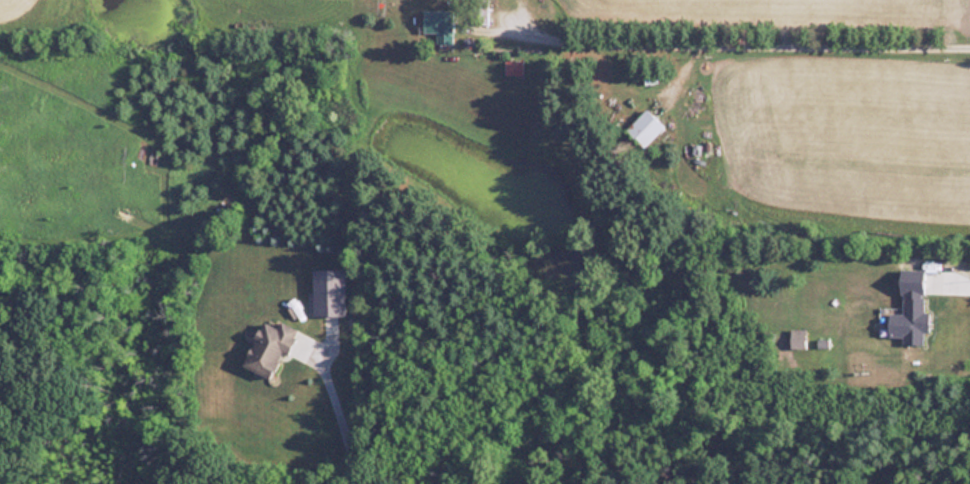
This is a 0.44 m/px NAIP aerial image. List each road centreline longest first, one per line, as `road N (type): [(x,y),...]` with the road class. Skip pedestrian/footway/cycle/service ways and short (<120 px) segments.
road 1 (residential): [(969,39),(584,32)]

